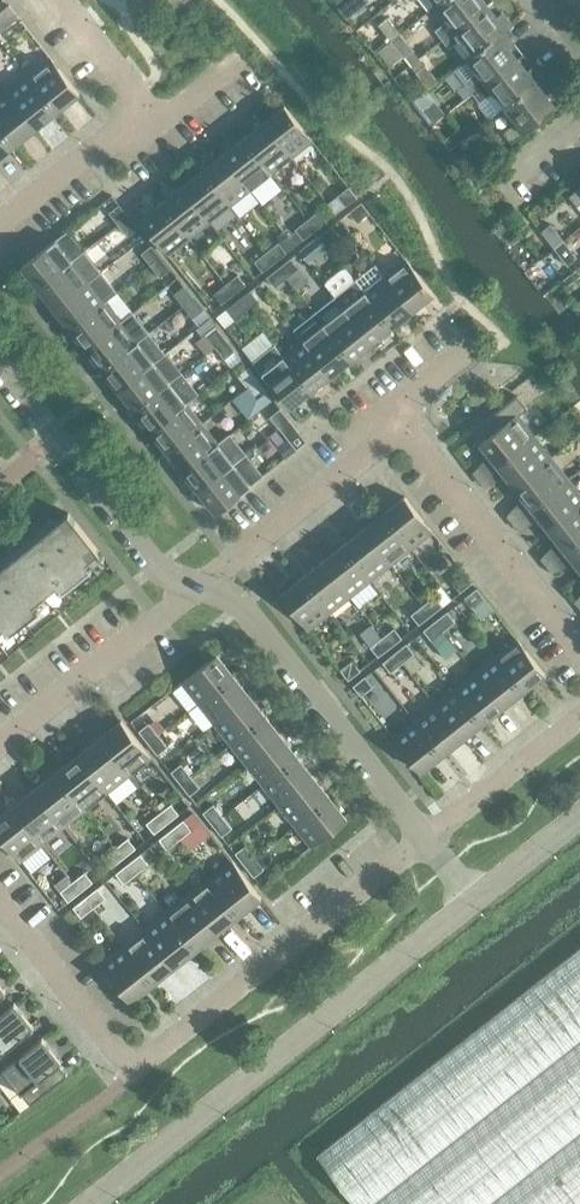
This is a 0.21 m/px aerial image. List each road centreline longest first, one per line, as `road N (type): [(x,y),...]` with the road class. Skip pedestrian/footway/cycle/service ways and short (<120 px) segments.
road 1 (unclassified): [(91,1203),(475,898)]
road 2 (residential): [(429,840),(138,1069)]
road 3 (residential): [(429,840),(242,606),(199,586)]
road 4 (residential): [(579,649),(390,414)]
road 5 (residential): [(199,586),(159,564),(0,369)]
road 6 (residential): [(199,586),(369,451),(390,414)]
road 7 (residential): [(0,745),(199,586)]
road 8 (residential): [(138,1069),(0,900)]
road 9 (residential): [(0,241),(161,117)]
road 10 (residential): [(429,840),(579,717)]
road 11 (residential): [(0,1175),(138,1069)]
road 12 (residential): [(161,117),(68,0)]
road 13 (unclassified): [(475,898),(579,818)]

